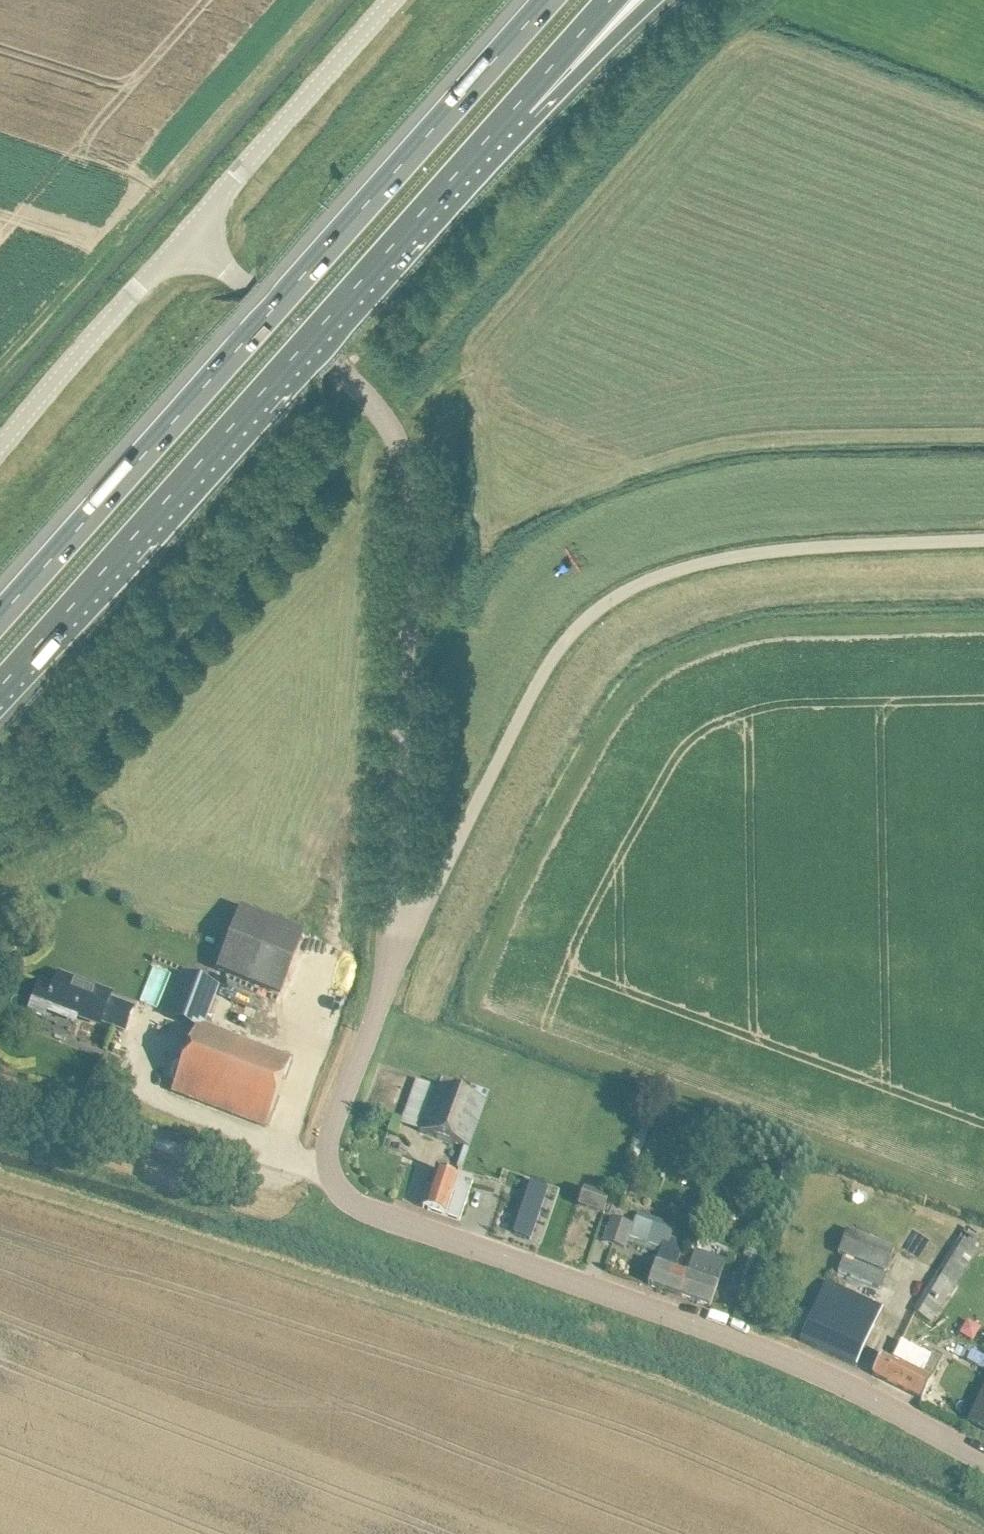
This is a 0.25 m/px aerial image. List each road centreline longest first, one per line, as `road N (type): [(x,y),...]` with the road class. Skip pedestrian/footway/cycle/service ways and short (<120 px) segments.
road 1 (motorway): [(549,0),(0,618)]
road 2 (unclassified): [(407,940),(391,922),(410,493),(402,447),(366,391),(188,234)]
road 3 (motorway): [(0,688),(515,106)]
road 4 (unclassified): [(407,940),(553,665),(614,606),(707,563),(983,546)]
road 5 (unclassified): [(983,1461),(806,1367),(352,1205),(326,1169)]
road 6 (track): [(397,439),(734,55)]
road 7 (unclassified): [(326,1169),(0,1058)]
road 8 (tertiary): [(188,234),(395,0)]
road 9 (tertiary): [(0,447),(188,234)]
road 10 (unclassified): [(326,1169),(407,940)]
road 11 (motorway): [(515,106),(650,0)]
road 12 (motorway): [(515,106),(610,0)]

